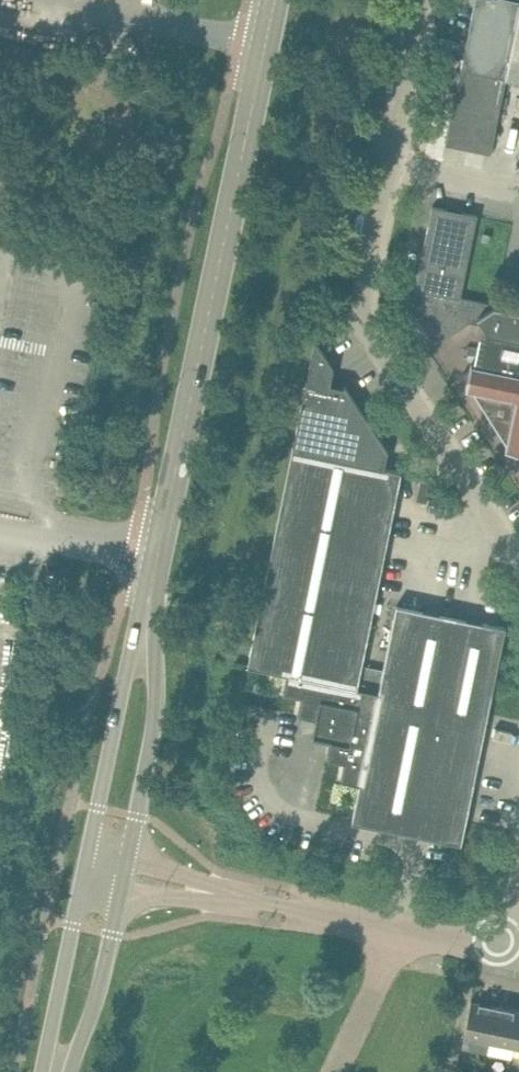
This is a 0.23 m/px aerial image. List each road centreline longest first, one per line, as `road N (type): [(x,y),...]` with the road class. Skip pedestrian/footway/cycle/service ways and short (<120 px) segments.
road 1 (secondary): [(144,632),(275,0)]
road 2 (residential): [(518,542),(377,324),(377,275),(399,168)]
road 3 (secondary): [(144,632),(125,679),(84,870)]
road 4 (secondary): [(129,861),(156,699),(144,632)]
road 5 (secondary): [(84,870),(51,1033),(57,1071)]
road 6 (secondary): [(57,1071),(98,997),(123,892)]
road 7 (residential): [(399,168),(433,0)]
road 8 (residential): [(334,1071),(401,929)]
road 9 (residential): [(401,929),(273,905)]
road 10 (residential): [(518,952),(401,929)]

